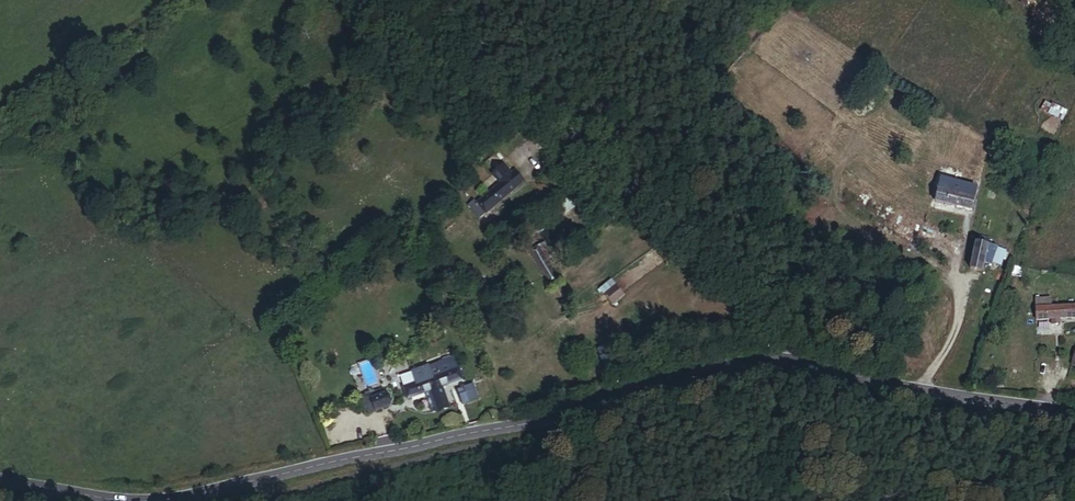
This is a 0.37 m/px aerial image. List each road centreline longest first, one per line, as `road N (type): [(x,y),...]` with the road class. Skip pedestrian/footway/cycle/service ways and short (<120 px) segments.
road 1 (unclassified): [(169,500),(564,414),(741,362),(775,360),(1074,410)]

